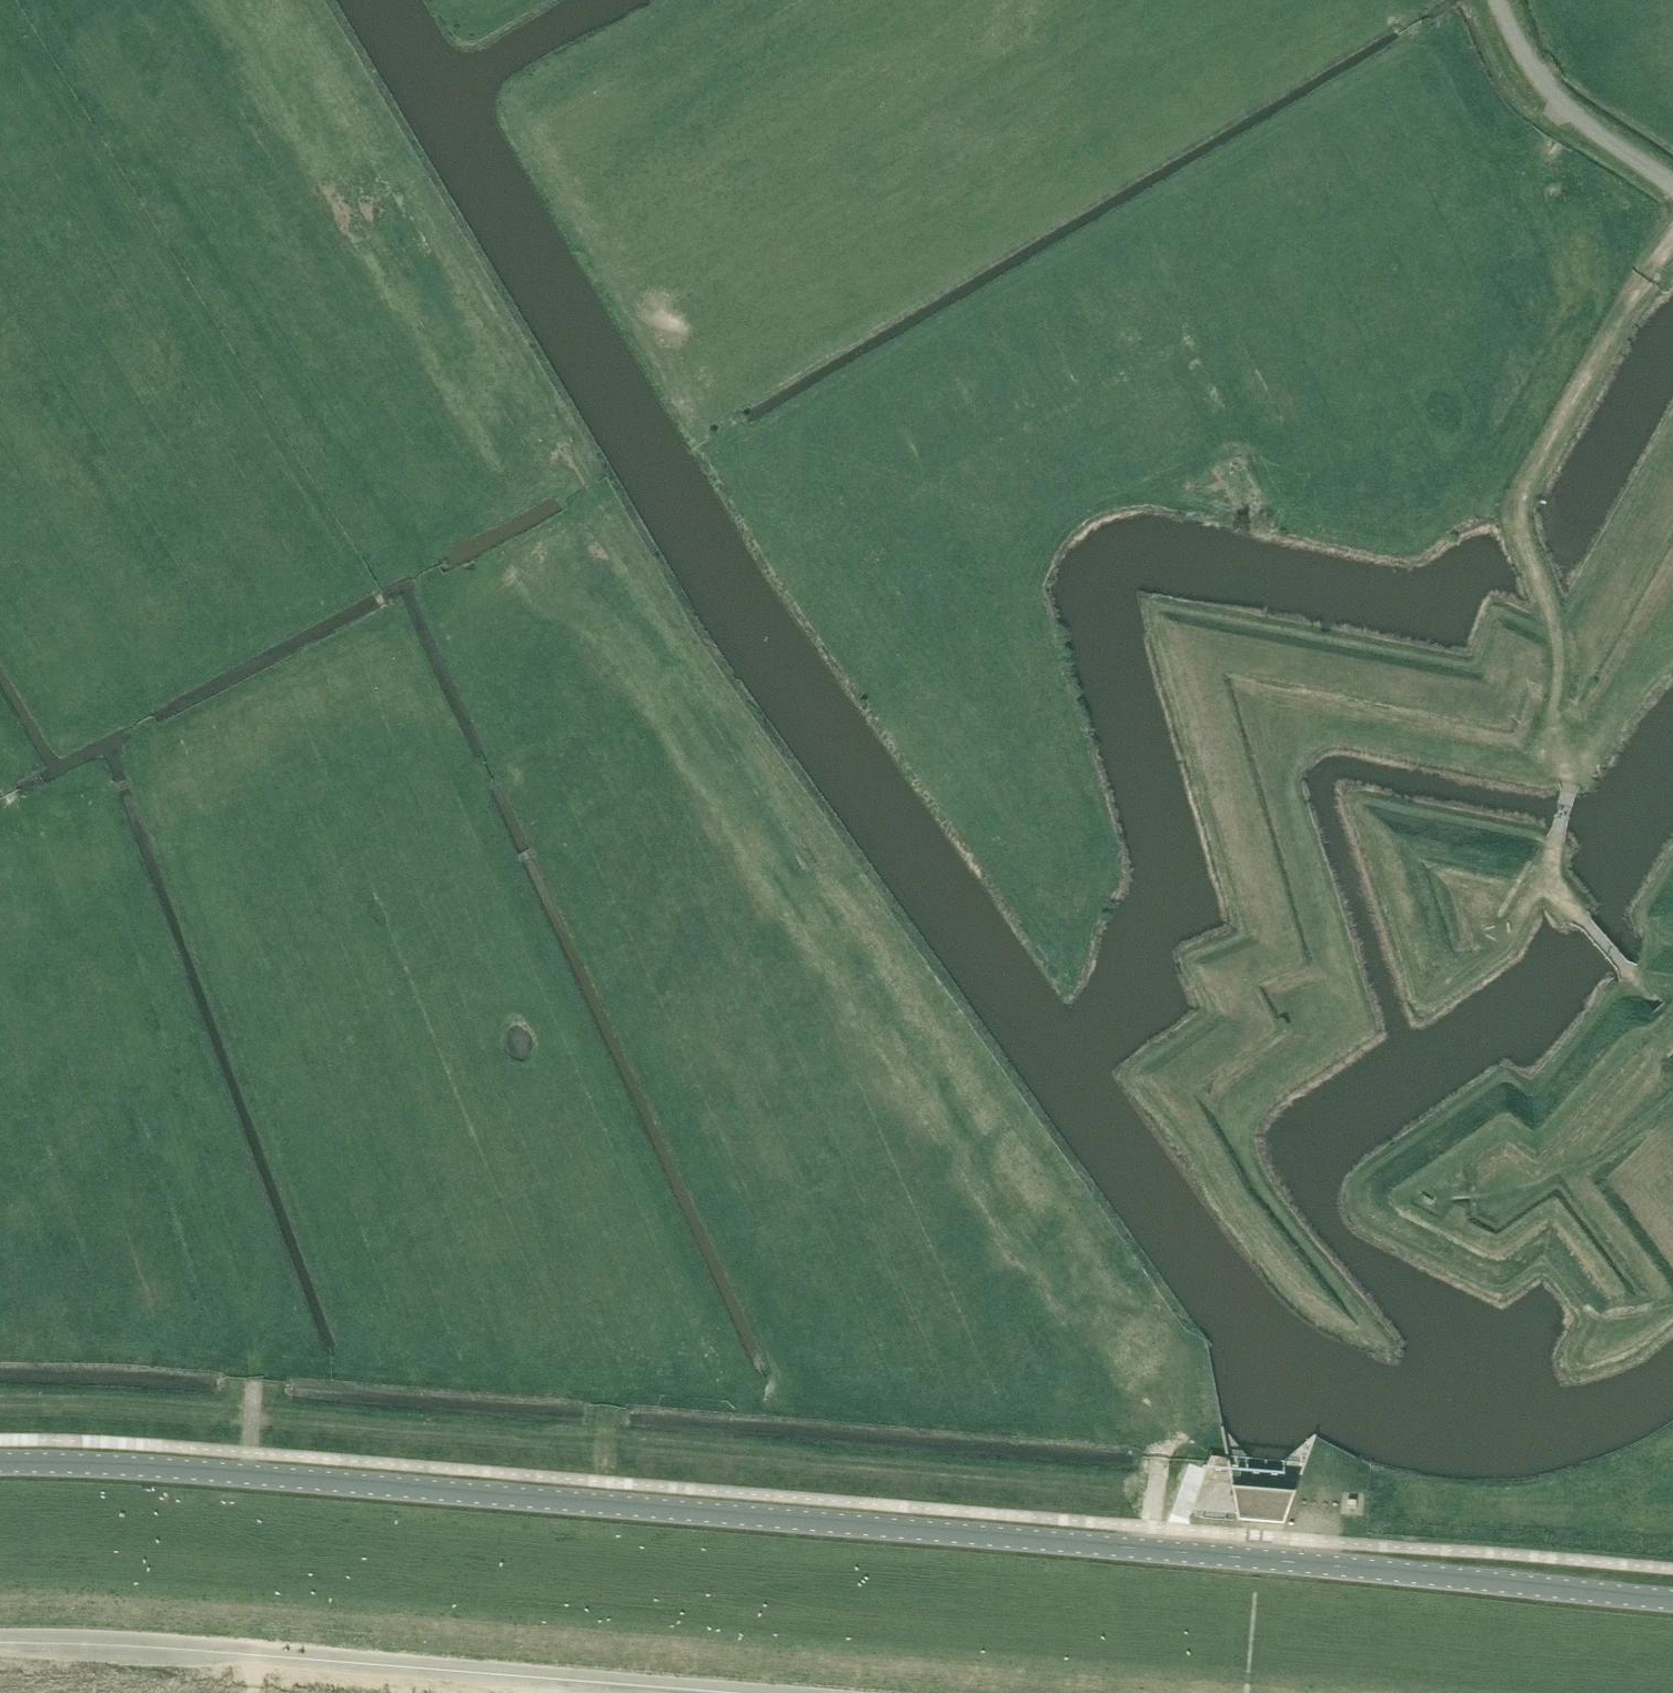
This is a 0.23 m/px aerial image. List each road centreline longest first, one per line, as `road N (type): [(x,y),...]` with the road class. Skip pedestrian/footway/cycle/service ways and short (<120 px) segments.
road 1 (tertiary): [(0,1462),(511,1495),(1672,1598)]
road 2 (unclassified): [(1672,184),(1550,89),(1499,0)]

